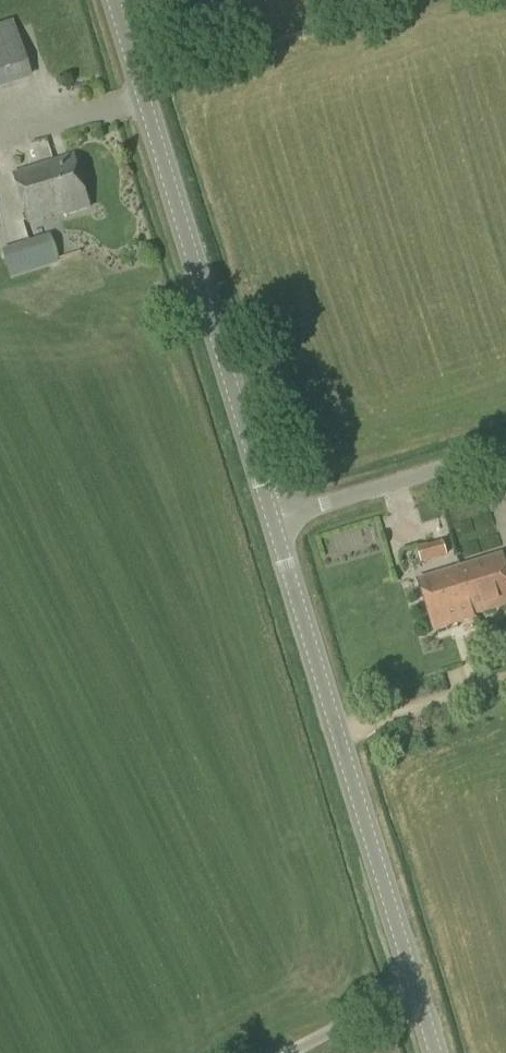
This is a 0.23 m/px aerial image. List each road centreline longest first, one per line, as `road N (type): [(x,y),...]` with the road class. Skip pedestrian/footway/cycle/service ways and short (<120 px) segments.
road 1 (tertiary): [(275,523),(112,0)]
road 2 (tertiary): [(418,995),(275,523)]
road 3 (unclassified): [(275,523),(505,453)]
road 4 (unclassified): [(306,1052),(418,995)]

